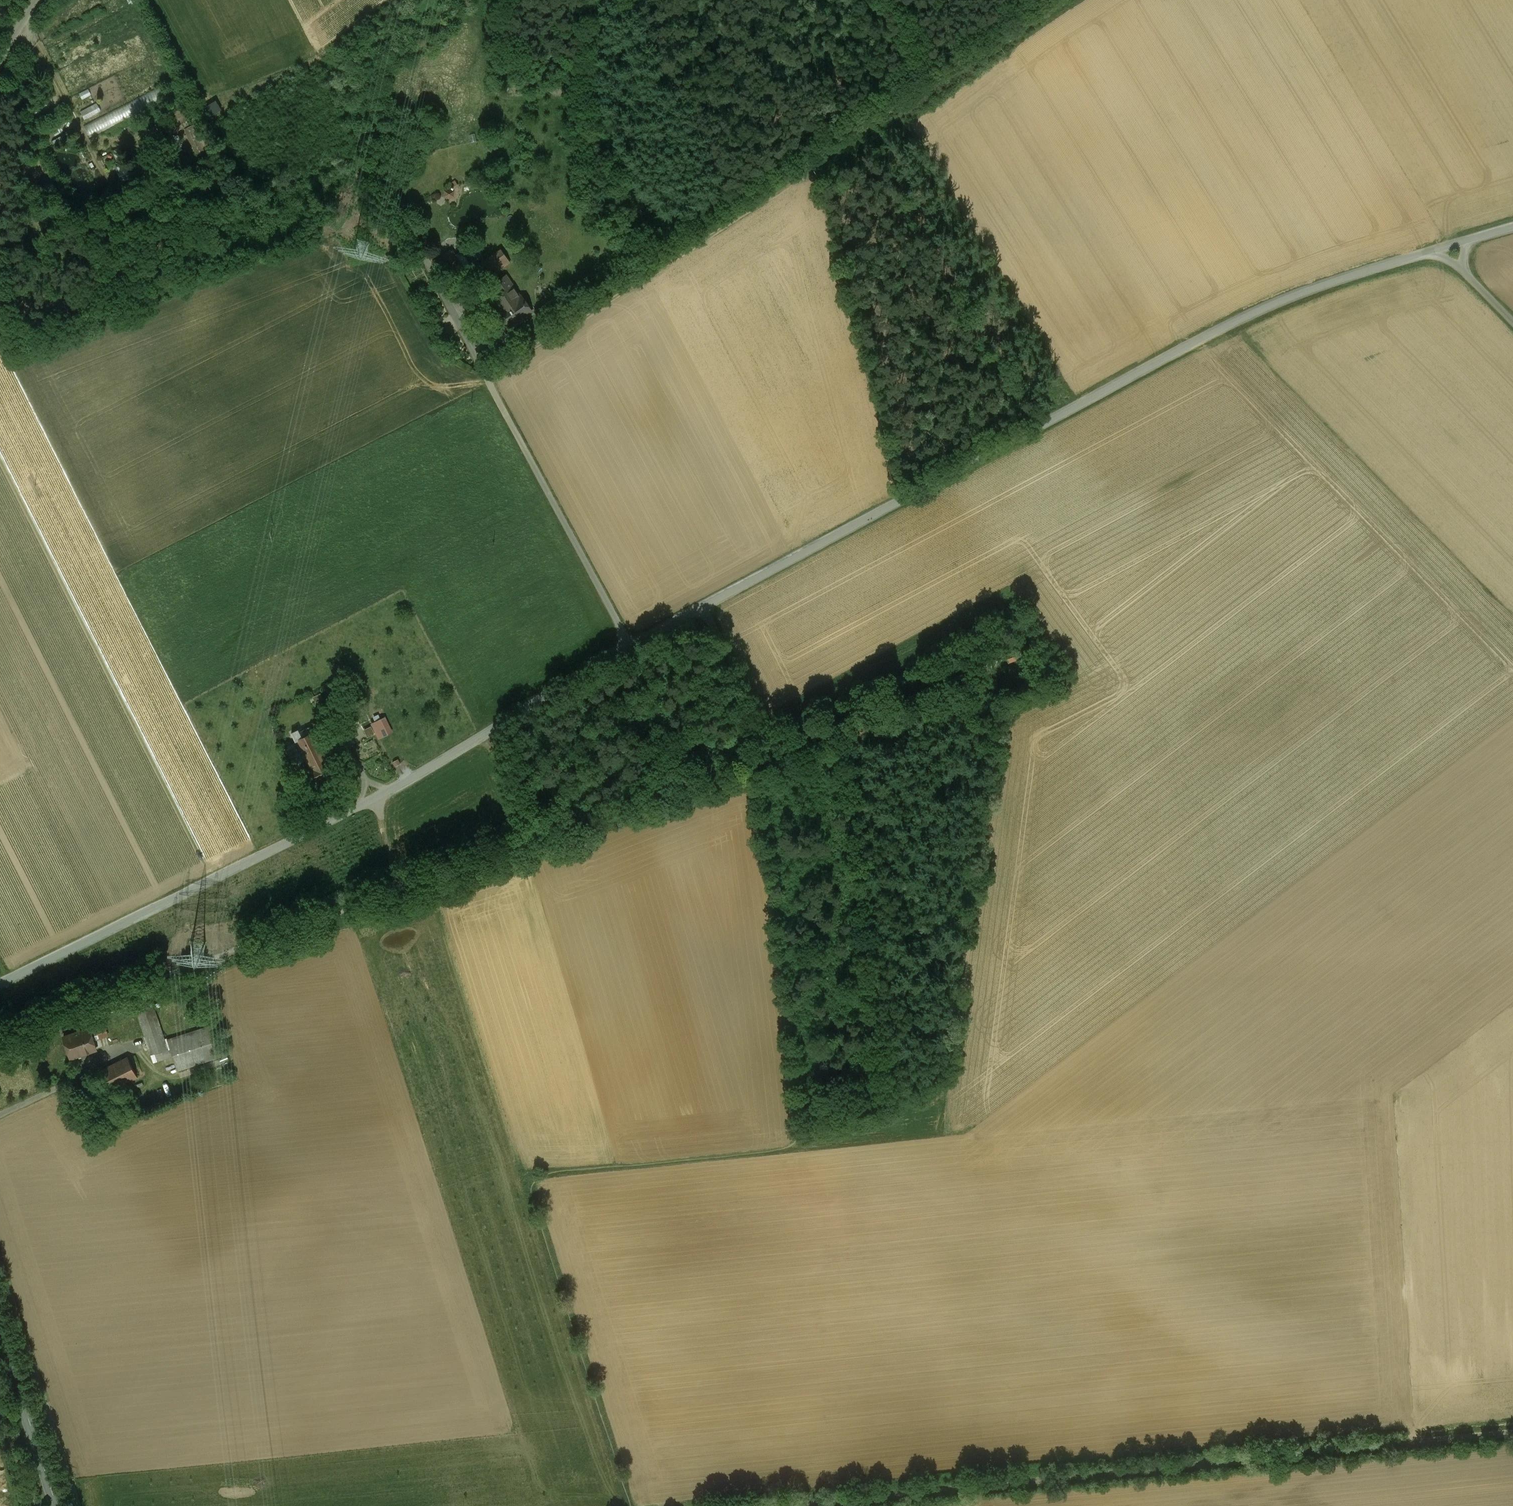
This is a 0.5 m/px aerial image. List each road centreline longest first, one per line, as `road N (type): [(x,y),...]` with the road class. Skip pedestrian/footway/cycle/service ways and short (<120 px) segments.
road 1 (unclassified): [(1430,252),(1222,329),(630,644),(375,799),(0,984)]
road 2 (unclassified): [(802,1505),(1512,1431)]
road 3 (residential): [(0,1259),(79,1505)]
road 4 (secondary): [(0,1329),(57,1505)]

